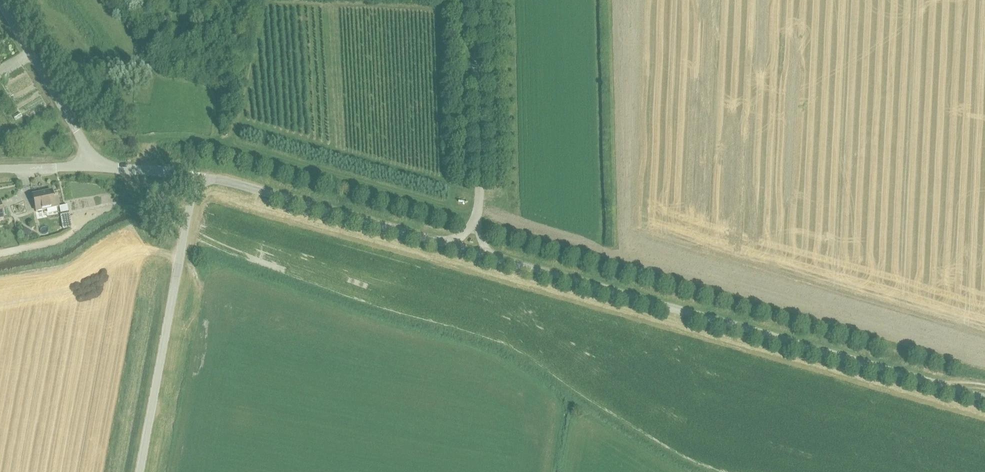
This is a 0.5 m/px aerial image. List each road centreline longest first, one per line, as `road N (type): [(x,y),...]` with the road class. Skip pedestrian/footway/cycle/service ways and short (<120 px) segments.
road 1 (unclassified): [(193,184),(216,180),(264,192),(984,399)]
road 2 (unclassified): [(140,471),(193,184)]
road 3 (unclassified): [(90,167),(0,4)]

